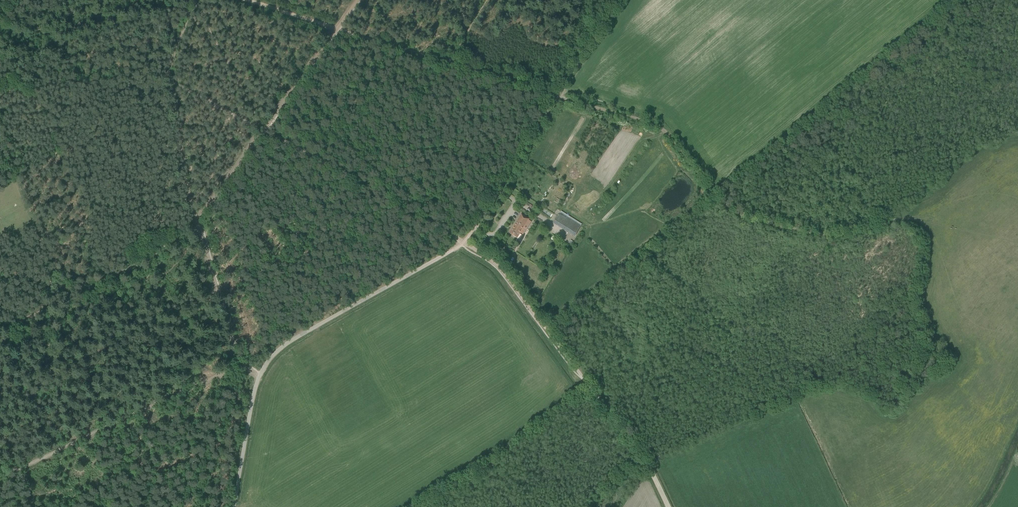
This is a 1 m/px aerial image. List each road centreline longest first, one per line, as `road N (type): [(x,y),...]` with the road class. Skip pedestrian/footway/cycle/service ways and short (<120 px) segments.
road 1 (unclassified): [(232,506),(255,387),(272,356),(465,242),(499,190)]
road 2 (track): [(558,97),(655,125),(717,199),(763,222),(824,235),(906,219)]
road 3 (track): [(244,0),(558,97)]
road 4 (track): [(265,129),(164,79),(0,82)]
road 5 (track): [(195,224),(166,73),(193,0)]
road 6 (track): [(267,130),(465,242)]
road 7 (track): [(488,0),(364,185)]
road 8 (track): [(235,351),(313,274),(364,185)]
road 9 (track): [(195,224),(15,323)]
road 10 (track): [(579,375),(502,269),(465,242)]
road 11 (track): [(195,224),(235,351),(259,377)]
road 12 (track): [(358,0),(265,129)]
road 13 (track): [(106,427),(242,364)]
road 14 (track): [(192,0),(262,129)]
road 15 (track): [(15,323),(50,375),(106,427)]

